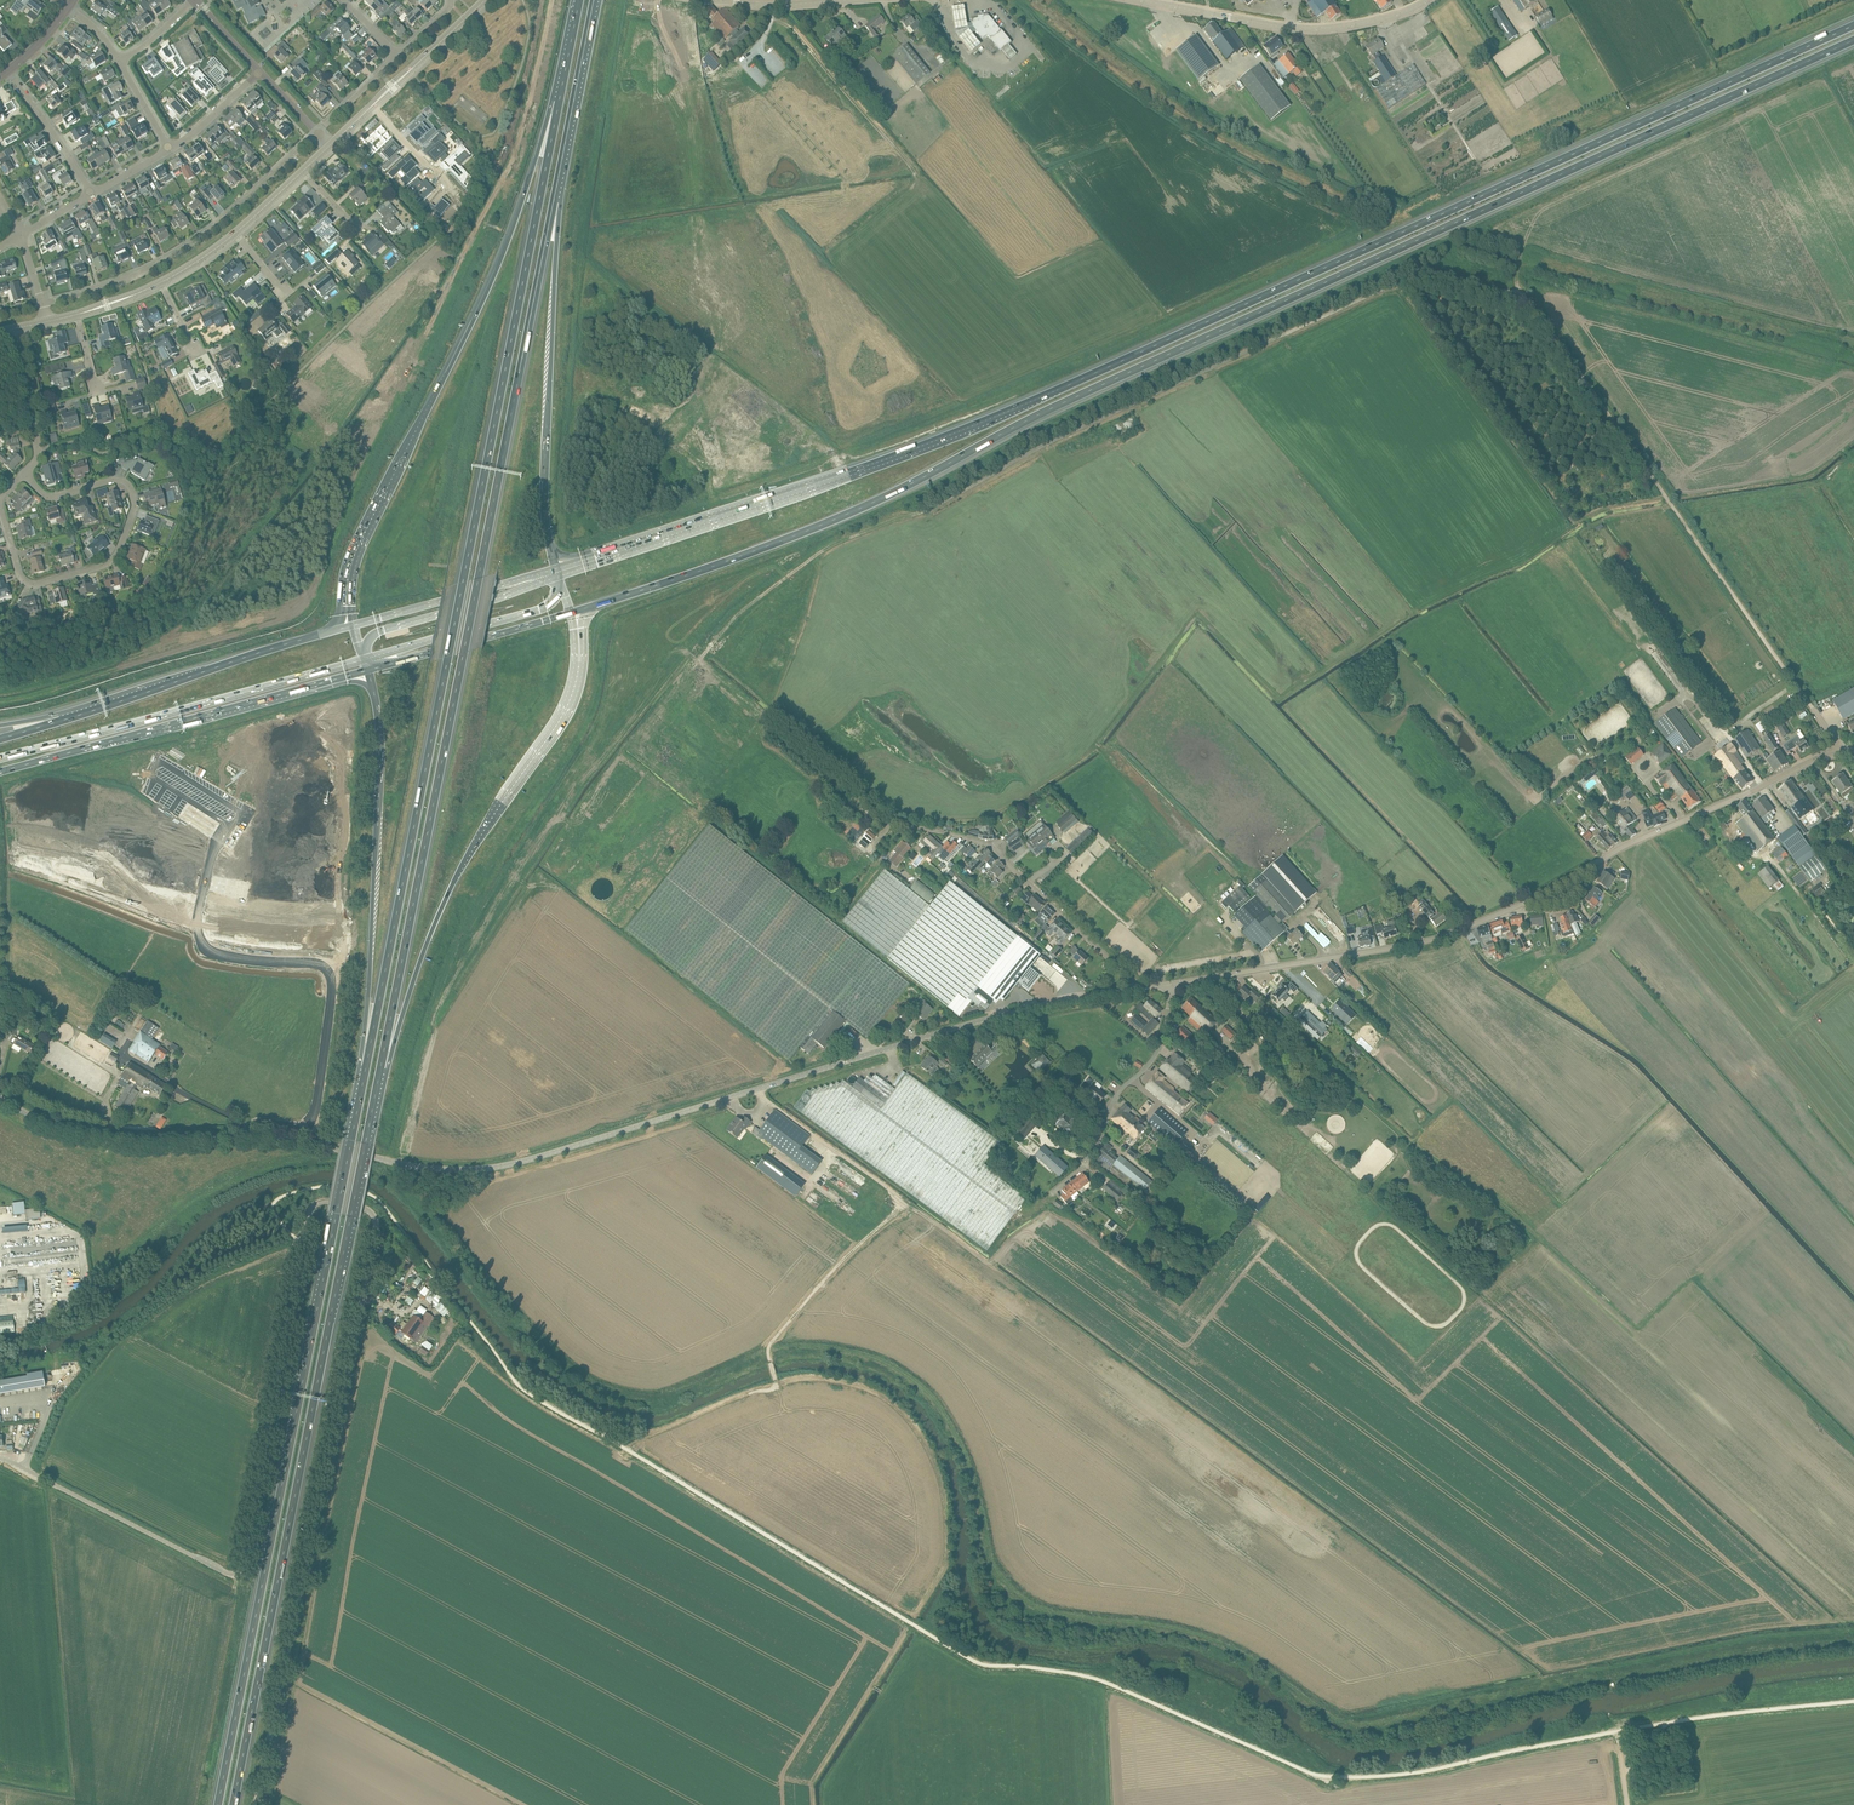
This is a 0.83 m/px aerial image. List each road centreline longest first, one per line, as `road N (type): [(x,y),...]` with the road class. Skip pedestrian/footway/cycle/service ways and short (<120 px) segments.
road 1 (motorway): [(0,853),(231,926),(295,935),(389,929),(522,886),(577,857),(650,797),(686,752),(750,622),(770,531),(774,432),(760,354),(667,122),(645,0)]
road 2 (motorway): [(1853,25),(969,429),(613,554)]
road 3 (unclassified): [(0,1459),(235,1574),(311,1208),(327,1201),(369,1210),(374,1251),(259,1804)]
road 4 (track): [(672,0),(710,162),(795,351),(808,441),(835,458),(1055,376),(1438,202)]
road 5 (motorway): [(858,509),(1067,401),(1853,40)]
road 6 (motorway): [(559,97),(365,1066)]
road 7 (motorway): [(379,1069),(553,202)]
road 8 (tertiary): [(404,1164),(471,1169),(520,1162),(970,1024),(1139,989)]
road 9 (motorway): [(365,1066),(218,1804)]
road 10 (motorway): [(234,1804),(379,1069)]
road 11 (unclassified): [(1839,754),(1522,293),(1421,277)]
road 12 (unclassified): [(879,527),(1421,277)]
road 13 (motorway): [(379,1069),(466,858),(568,699),(577,649),(573,612)]
road 14 (motorway): [(559,97),(487,292),(357,556)]
road 15 (tertiary): [(404,1164),(268,1138),(121,1140),(50,1124),(0,1097)]
road 16 (motorway): [(357,556),(309,621),(0,723)]
road 17 (motorway): [(613,554),(564,550),(545,519),(553,202)]
road 18 (motorway): [(367,670),(381,777),(365,1066)]
road 19 (motorway): [(0,755),(190,719),(367,670)]
road 20 (motorway): [(353,626),(0,738)]
road 21 (residential): [(24,474),(49,497),(112,480),(127,484),(135,505),(115,557),(30,584),(18,573),(0,505)]
road 22 (tertiary): [(1169,984),(1426,941),(1504,912)]
road 23 (residential): [(42,304),(108,285),(181,249),(318,132)]
road 24 (motorway): [(567,601),(858,509)]
road 25 (motorway): [(573,612),(858,509)]
road 26 (tertiary): [(1427,0),(1382,19),(1313,29),(1140,0)]
road 27 (residential): [(1139,989),(988,845),(916,827)]
road 28 (tertiary): [(1604,859),(1839,754)]
road 29 (unclassified): [(1051,1194),(1083,1166),(1114,1099),(1156,1054),(1169,984)]
road 30 (motorway): [(367,670),(573,612)]
road 31 (motorway): [(556,573),(353,626)]
road 32 (motorway): [(367,642),(396,650),(567,601)]
road 33 (motorway): [(553,202),(594,0)]
road 34 (motorway): [(556,573),(501,598),(384,630),(367,642)]
road 35 (residential): [(24,474),(38,450),(14,328)]
road 36 (residential): [(92,194),(8,71)]
road 37 (tertiary): [(845,0),(716,0)]
road 38 (residential): [(1504,912),(1569,907),(1604,859)]
road 39 (residential): [(371,106),(455,194)]
road 40 (residential): [(169,149),(260,71)]

